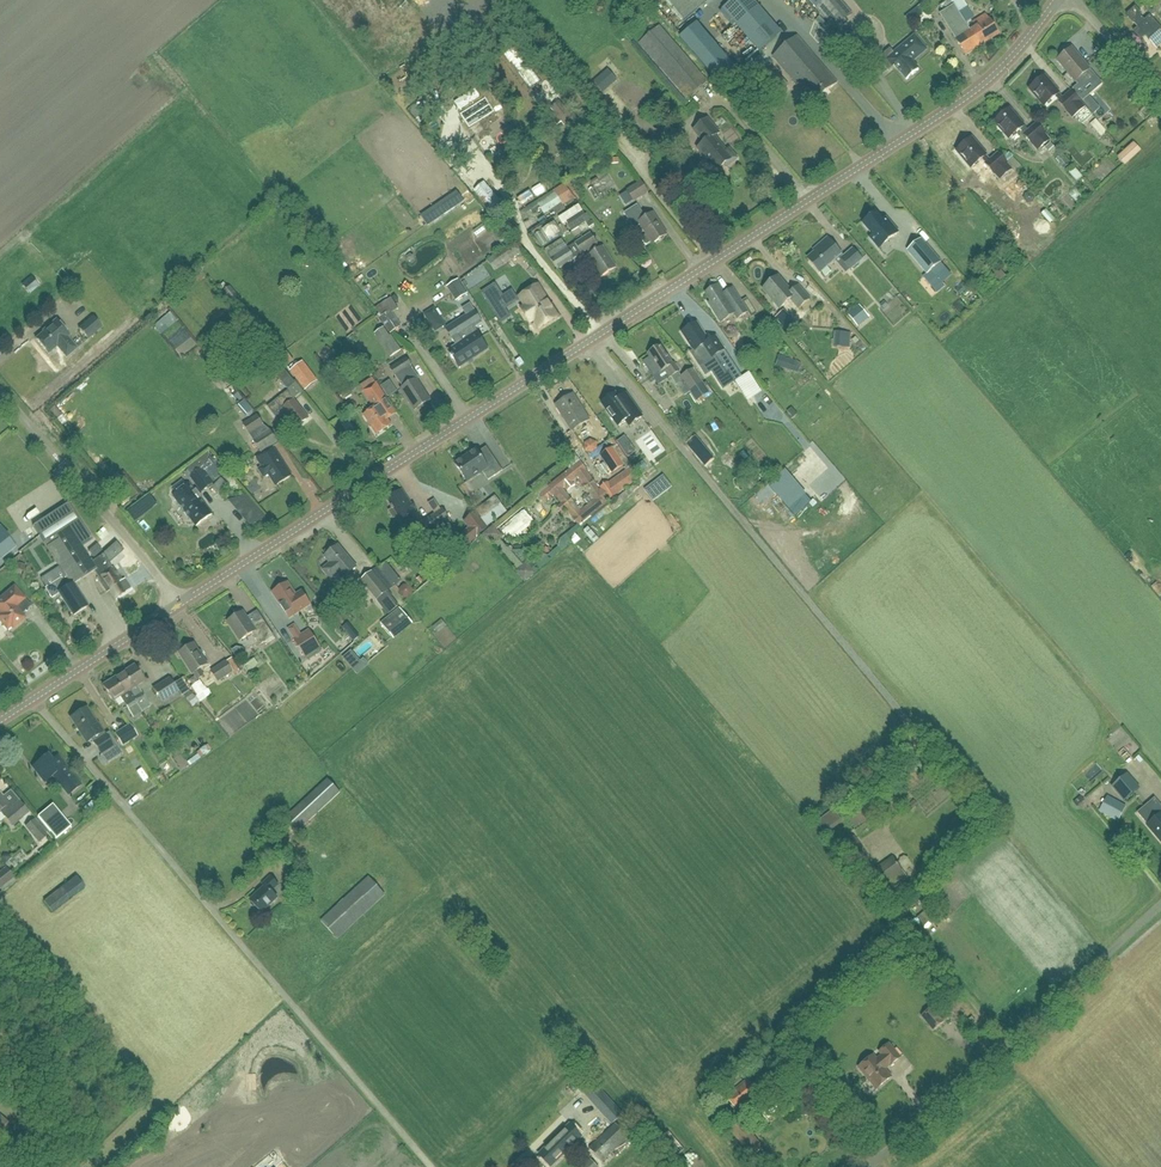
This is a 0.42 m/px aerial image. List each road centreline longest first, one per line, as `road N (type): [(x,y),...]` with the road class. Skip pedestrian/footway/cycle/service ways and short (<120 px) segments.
road 1 (tertiary): [(177,606),(983,86),(1056,0)]
road 2 (unclassified): [(436,1166),(32,700)]
road 3 (unclassified): [(868,1166),(1160,906)]
road 4 (unclassified): [(177,606),(0,392)]
road 5 (tertiary): [(32,700),(177,606)]
road 6 (unclassified): [(1160,98),(1074,0)]

